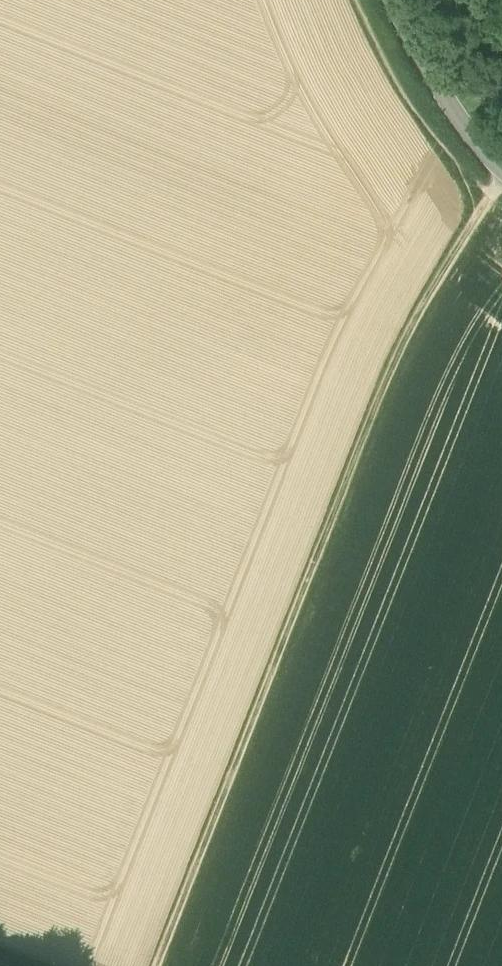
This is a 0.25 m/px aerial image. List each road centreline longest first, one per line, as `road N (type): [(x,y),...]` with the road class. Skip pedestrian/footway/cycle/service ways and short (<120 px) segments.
road 1 (track): [(501,194),(421,307),(163,965)]
road 2 (tertiary): [(501,171),(455,118),(392,0)]

